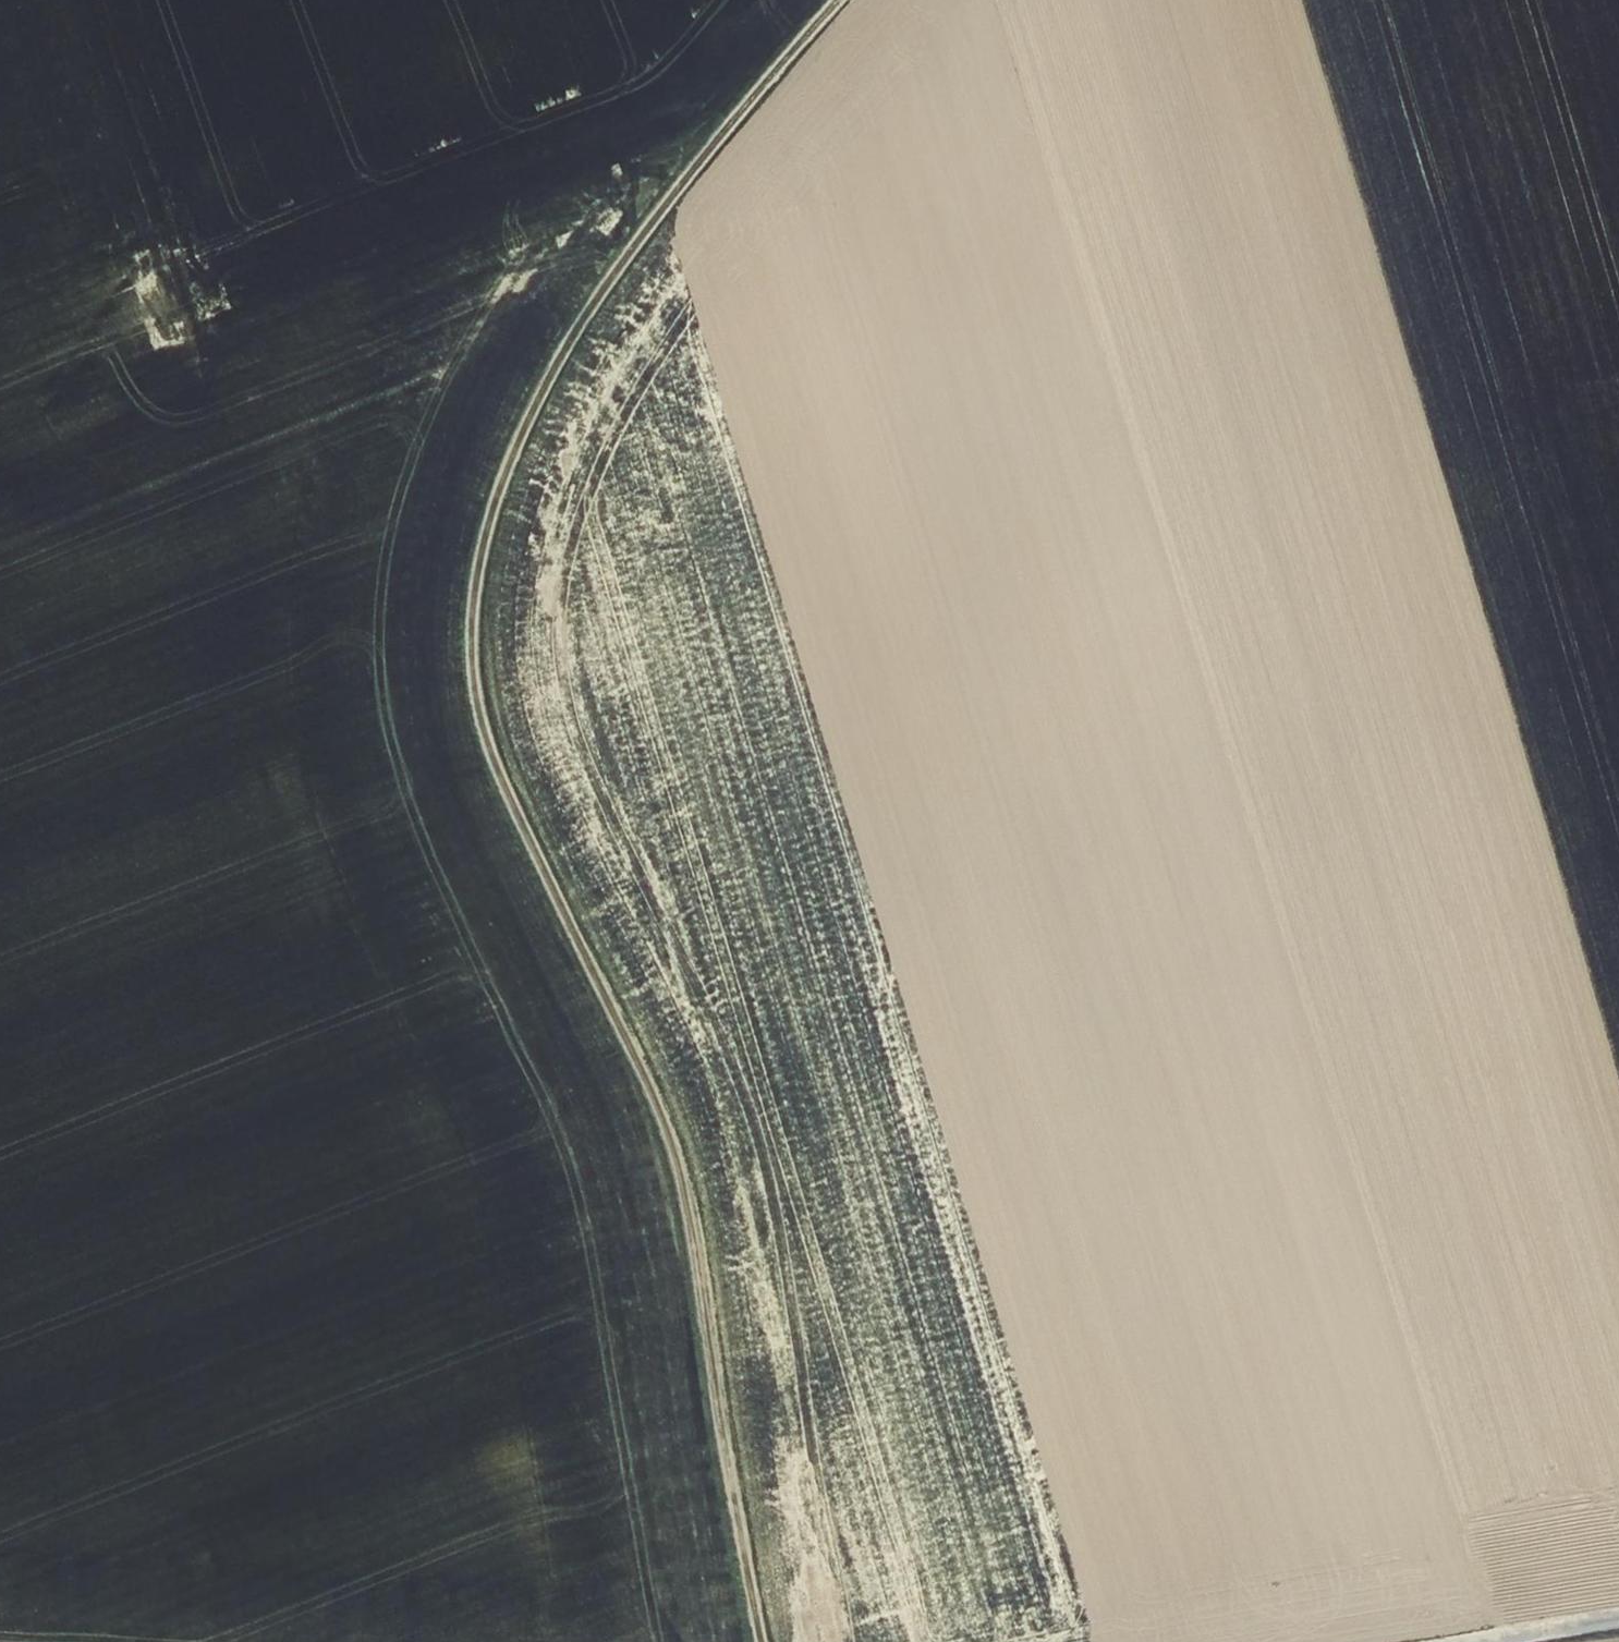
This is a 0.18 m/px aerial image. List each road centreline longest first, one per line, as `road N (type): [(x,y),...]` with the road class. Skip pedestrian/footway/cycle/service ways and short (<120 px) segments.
road 1 (track): [(751,1641),(661,1155),(490,785),(461,662),(474,551),(523,407),(666,196),(836,0)]
road 2 (track): [(1467,1641),(1618,1620)]

